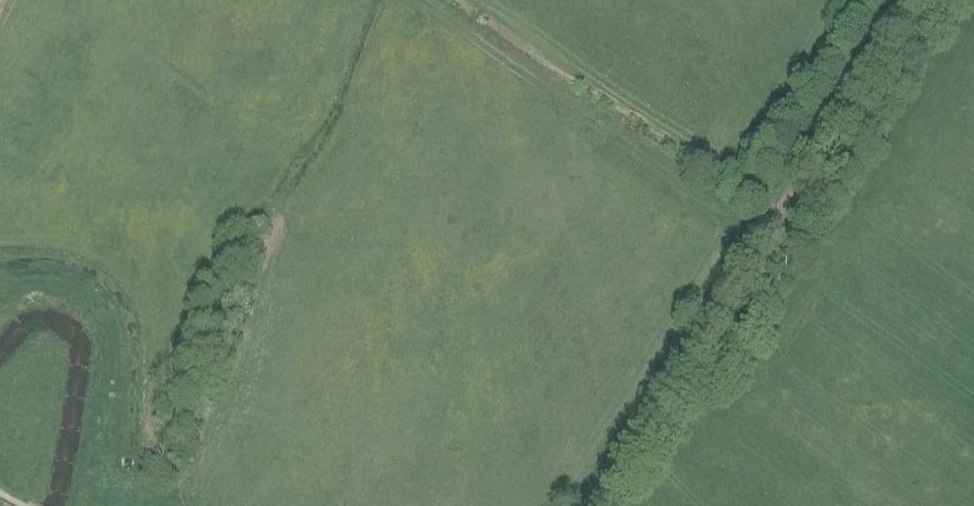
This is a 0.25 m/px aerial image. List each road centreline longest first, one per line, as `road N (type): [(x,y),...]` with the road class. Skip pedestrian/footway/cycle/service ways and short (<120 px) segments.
road 1 (unclassified): [(603,505),(914,0)]

